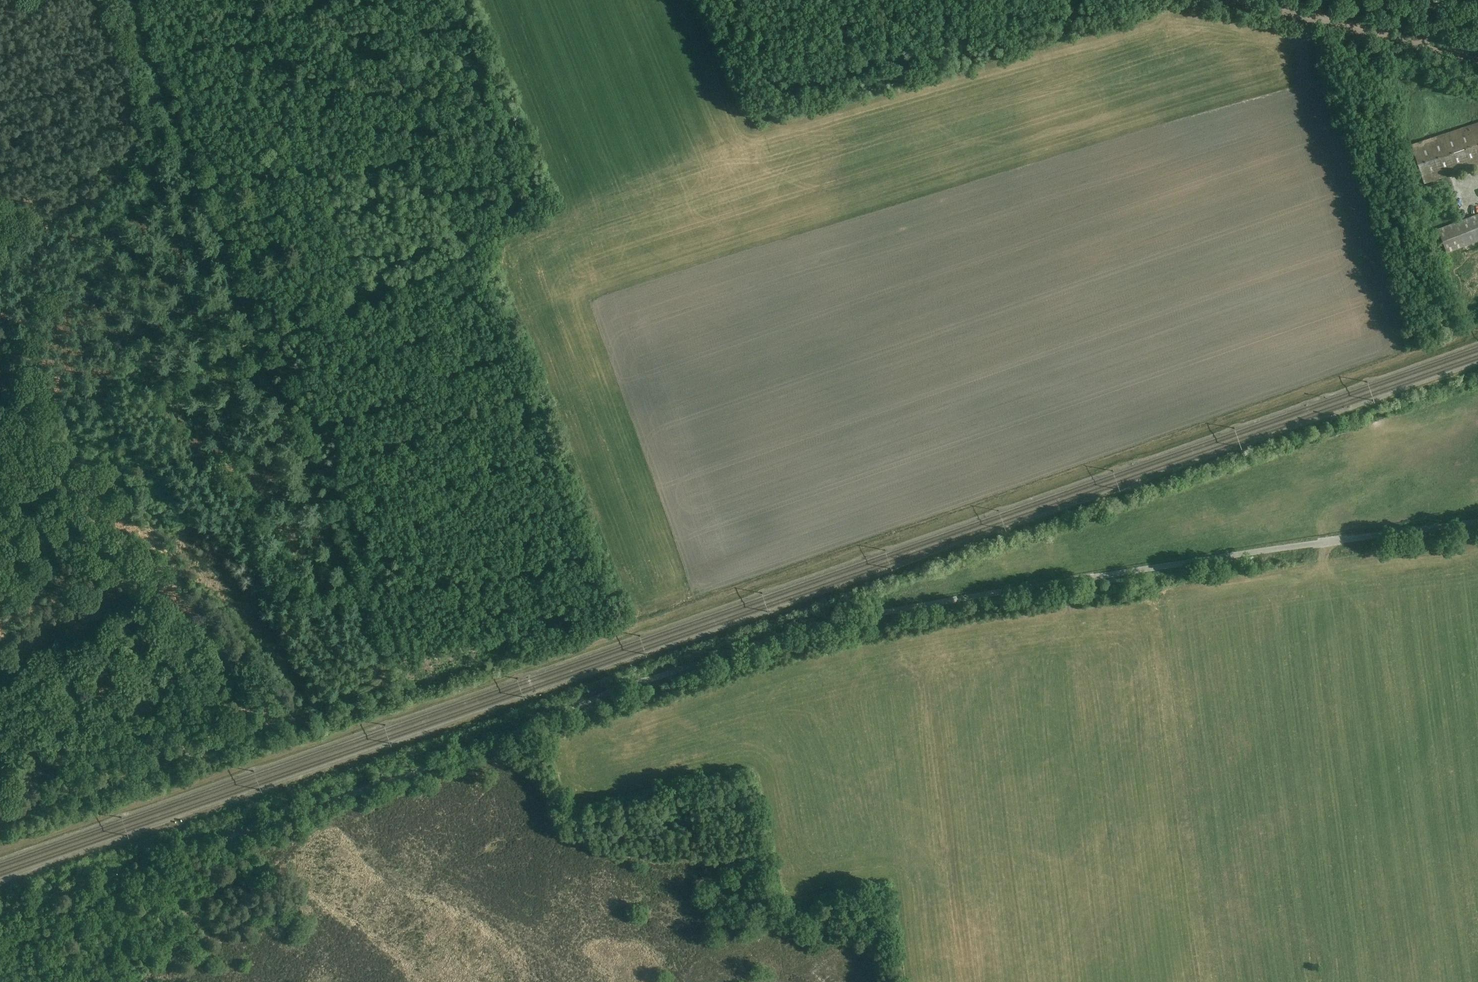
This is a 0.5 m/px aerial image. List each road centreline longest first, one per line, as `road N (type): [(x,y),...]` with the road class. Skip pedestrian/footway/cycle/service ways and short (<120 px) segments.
road 1 (track): [(0,816),(383,680),(386,666),(136,0)]
road 2 (unclassified): [(749,646),(834,621),(1477,521)]
road 3 (track): [(1477,56),(1243,0)]

